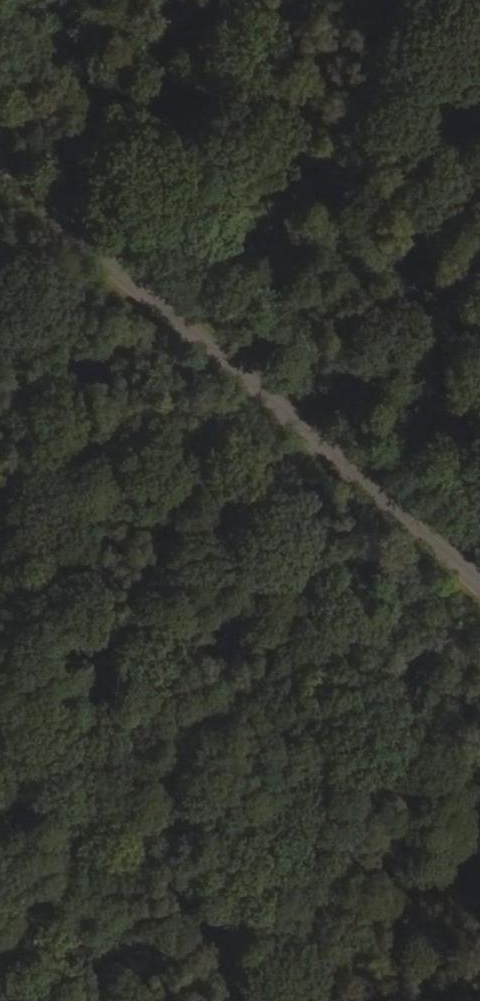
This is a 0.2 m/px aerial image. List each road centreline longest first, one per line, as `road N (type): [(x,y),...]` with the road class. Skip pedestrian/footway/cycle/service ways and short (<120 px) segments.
road 1 (unclassified): [(479,585),(0,174)]

